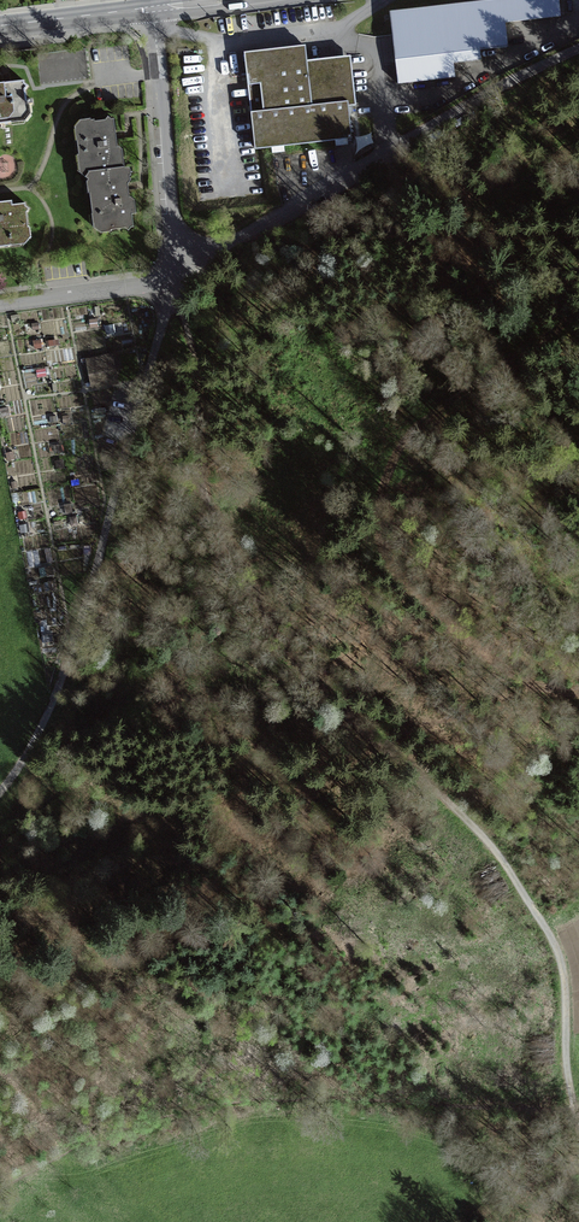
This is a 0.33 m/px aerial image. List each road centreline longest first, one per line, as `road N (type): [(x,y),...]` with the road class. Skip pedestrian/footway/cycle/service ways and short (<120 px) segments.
road 1 (track): [(0,1187),(83,1142),(233,1102),(349,1097),(573,1106)]
road 2 (track): [(172,277),(193,395),(293,647),(382,750),(431,787)]
road 3 (track): [(557,692),(508,671),(402,585),(384,551),(376,501),(396,446),(423,419),(578,307)]
road 4 (unclassified): [(578,46),(172,277)]
road 5 (track): [(431,787),(485,837),(558,950),(573,1106)]
road 6 (residential): [(172,277),(160,8)]
road 7 (residential): [(0,306),(172,277)]
road 8 (primary): [(160,8),(0,26)]

